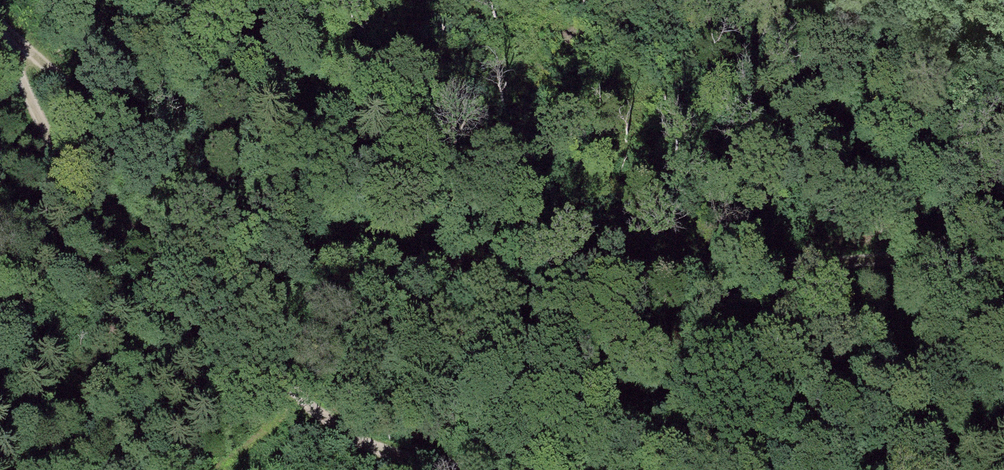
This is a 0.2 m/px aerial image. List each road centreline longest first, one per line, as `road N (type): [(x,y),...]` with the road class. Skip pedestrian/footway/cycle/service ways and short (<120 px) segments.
road 1 (track): [(1003,197),(889,263),(340,262),(210,217),(14,36)]
road 2 (track): [(14,36),(10,50),(67,162),(139,240),(229,316),(299,397),(411,458),(480,469)]

